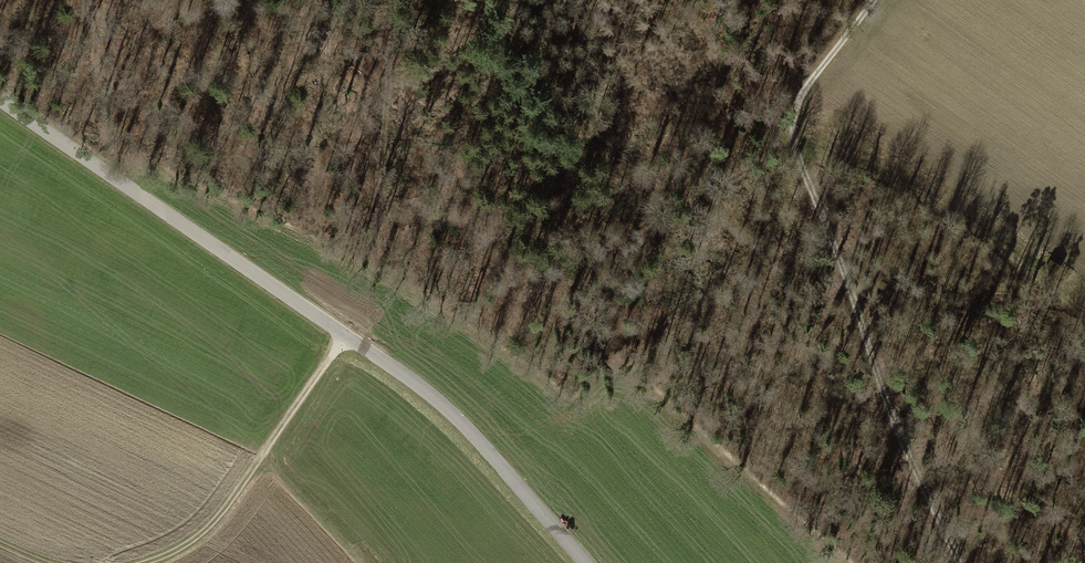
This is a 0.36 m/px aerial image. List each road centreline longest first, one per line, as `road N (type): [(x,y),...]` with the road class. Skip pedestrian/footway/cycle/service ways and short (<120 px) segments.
road 1 (unclassified): [(587,562),(452,414),(0,102)]
road 2 (track): [(873,0),(813,74),(795,106),(792,138),(874,366),(958,562)]
road 3 (track): [(799,164),(848,164),(960,219),(1084,319)]
road 4 (track): [(155,562),(213,528),(345,335)]

